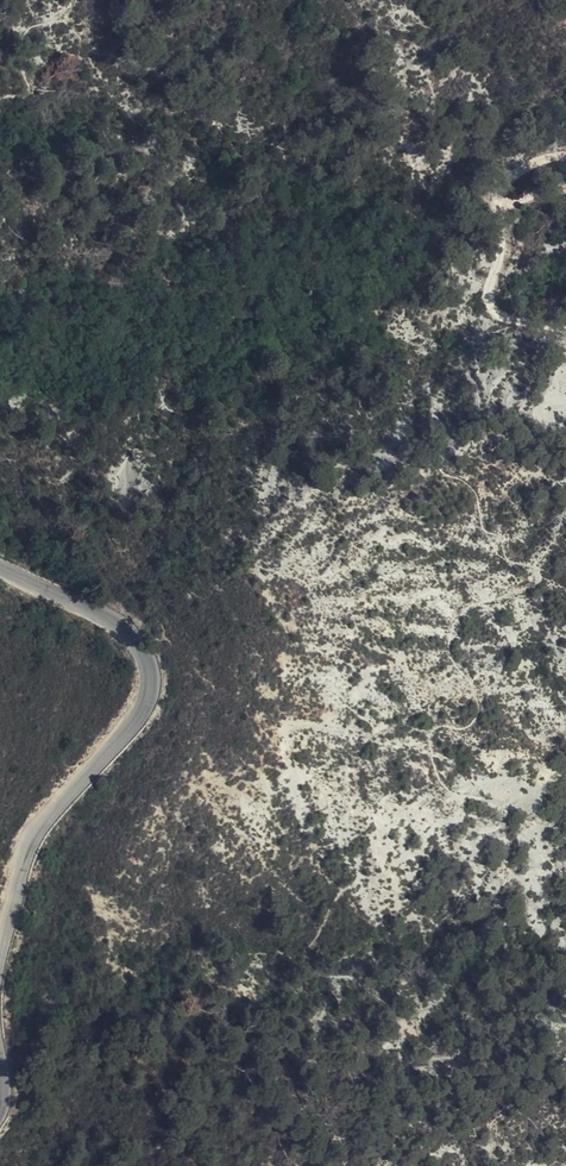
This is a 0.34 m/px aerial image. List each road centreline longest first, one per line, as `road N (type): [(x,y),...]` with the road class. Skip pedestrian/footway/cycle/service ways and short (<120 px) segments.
road 1 (tertiary): [(0,952),(34,832),(130,726),(148,694),(148,665),(113,621),(0,570)]
road 2 (track): [(565,158),(524,167),(499,197),(498,273),(487,298),(497,313),(565,327)]

